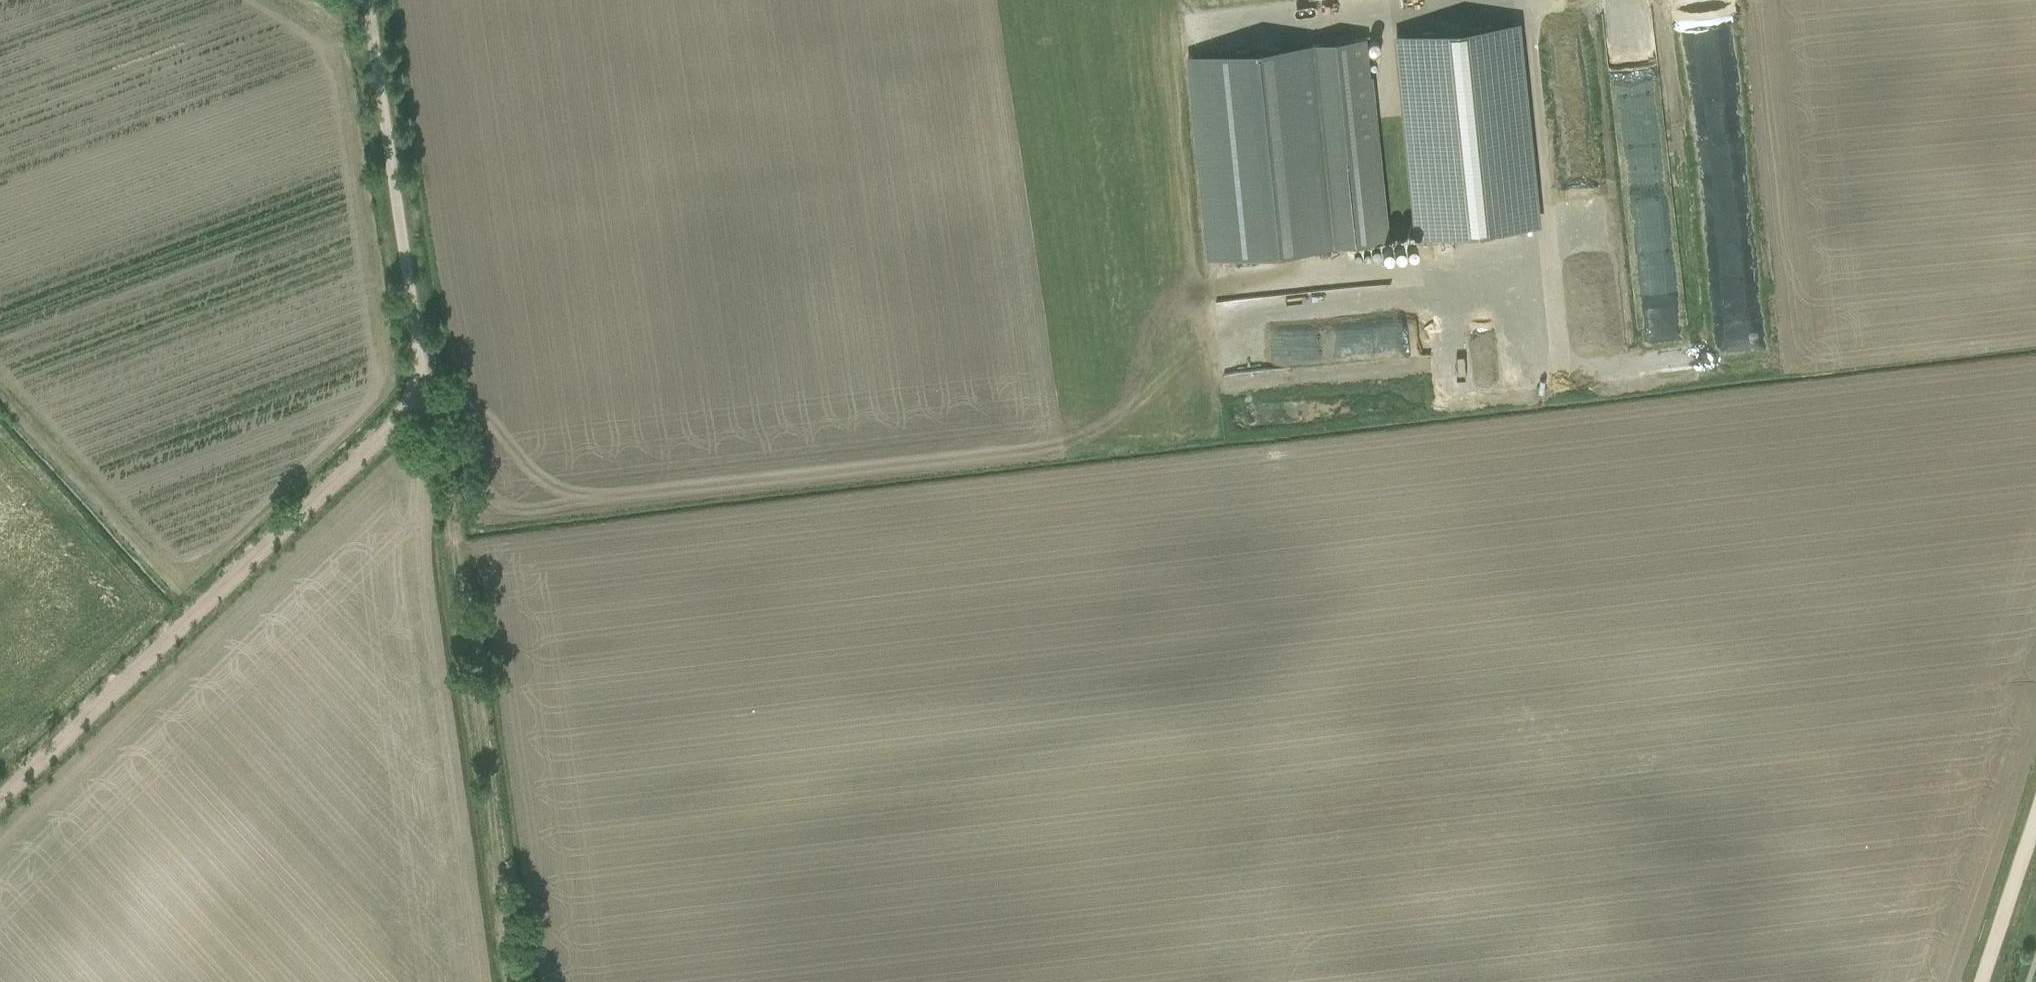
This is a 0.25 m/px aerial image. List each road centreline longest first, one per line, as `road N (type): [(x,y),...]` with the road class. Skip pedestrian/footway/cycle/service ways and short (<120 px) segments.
road 1 (track): [(0,811),(433,407),(516,981)]
road 2 (unclassified): [(433,407),(379,0)]
road 3 (track): [(1982,981),(2035,819)]

